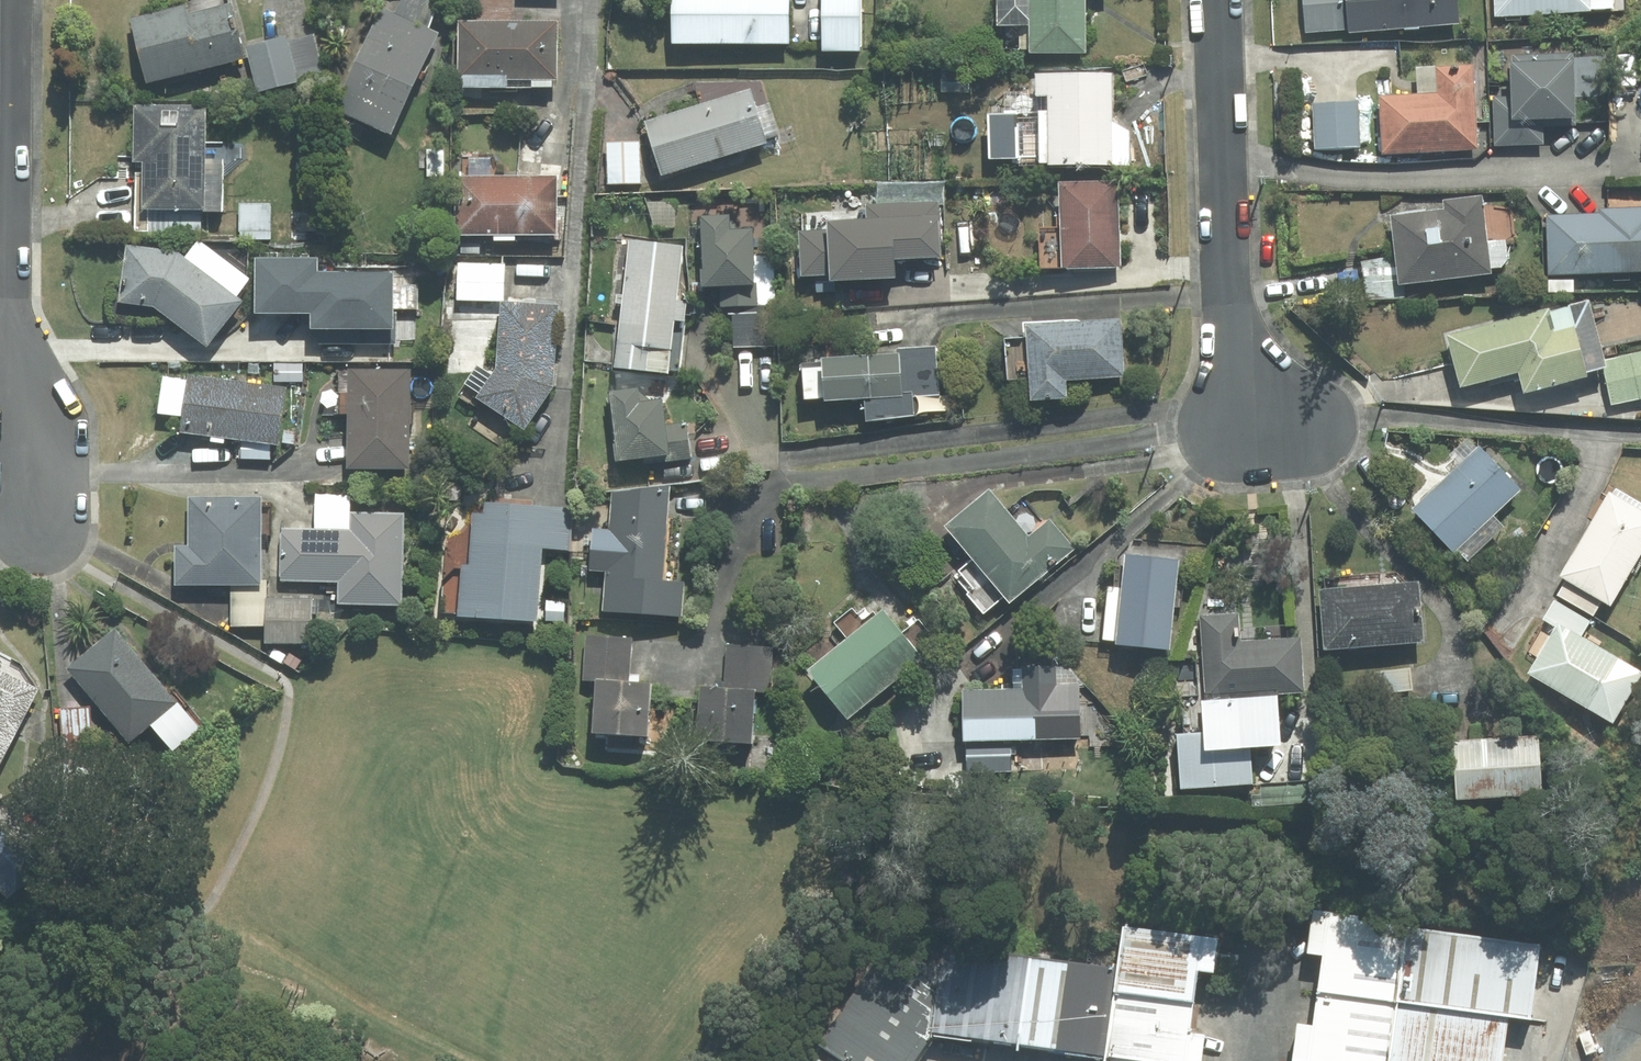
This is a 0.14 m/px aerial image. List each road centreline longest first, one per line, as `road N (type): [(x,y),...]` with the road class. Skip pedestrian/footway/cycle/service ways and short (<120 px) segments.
road 1 (residential): [(36,472),(12,308),(13,0)]
road 2 (residential): [(1214,0),(1228,294),(1235,340),(1269,421)]

